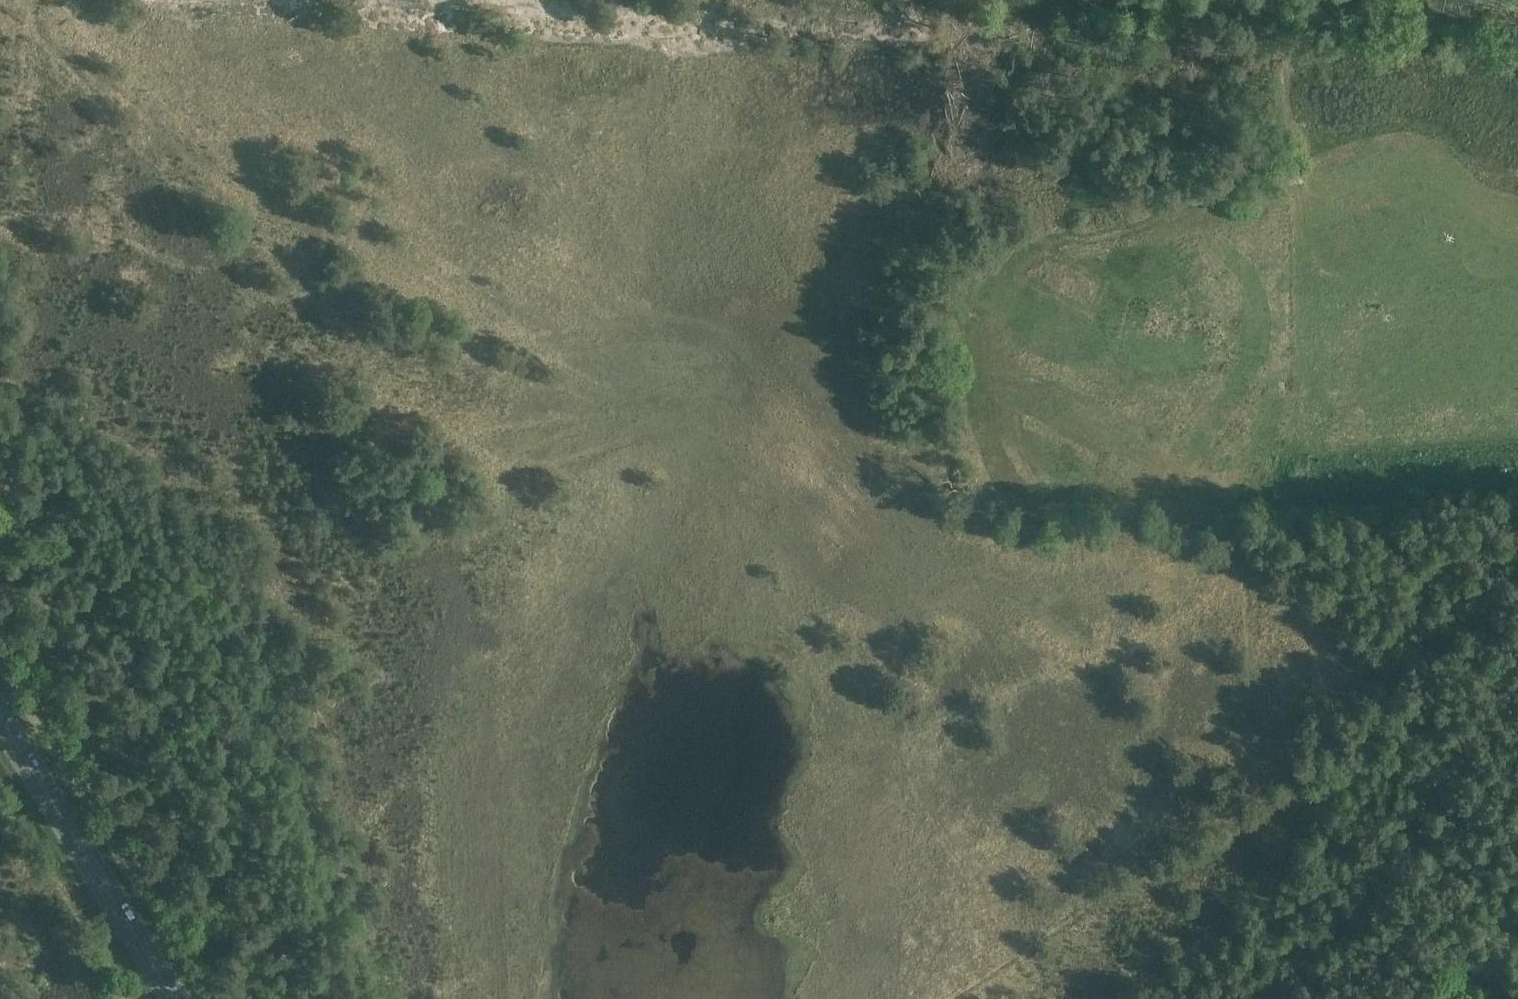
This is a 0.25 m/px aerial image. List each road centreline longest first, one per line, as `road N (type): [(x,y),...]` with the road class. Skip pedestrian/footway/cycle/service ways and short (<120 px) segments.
road 1 (primary): [(173,998),(0,721)]
road 2 (track): [(1435,998),(1517,907)]

